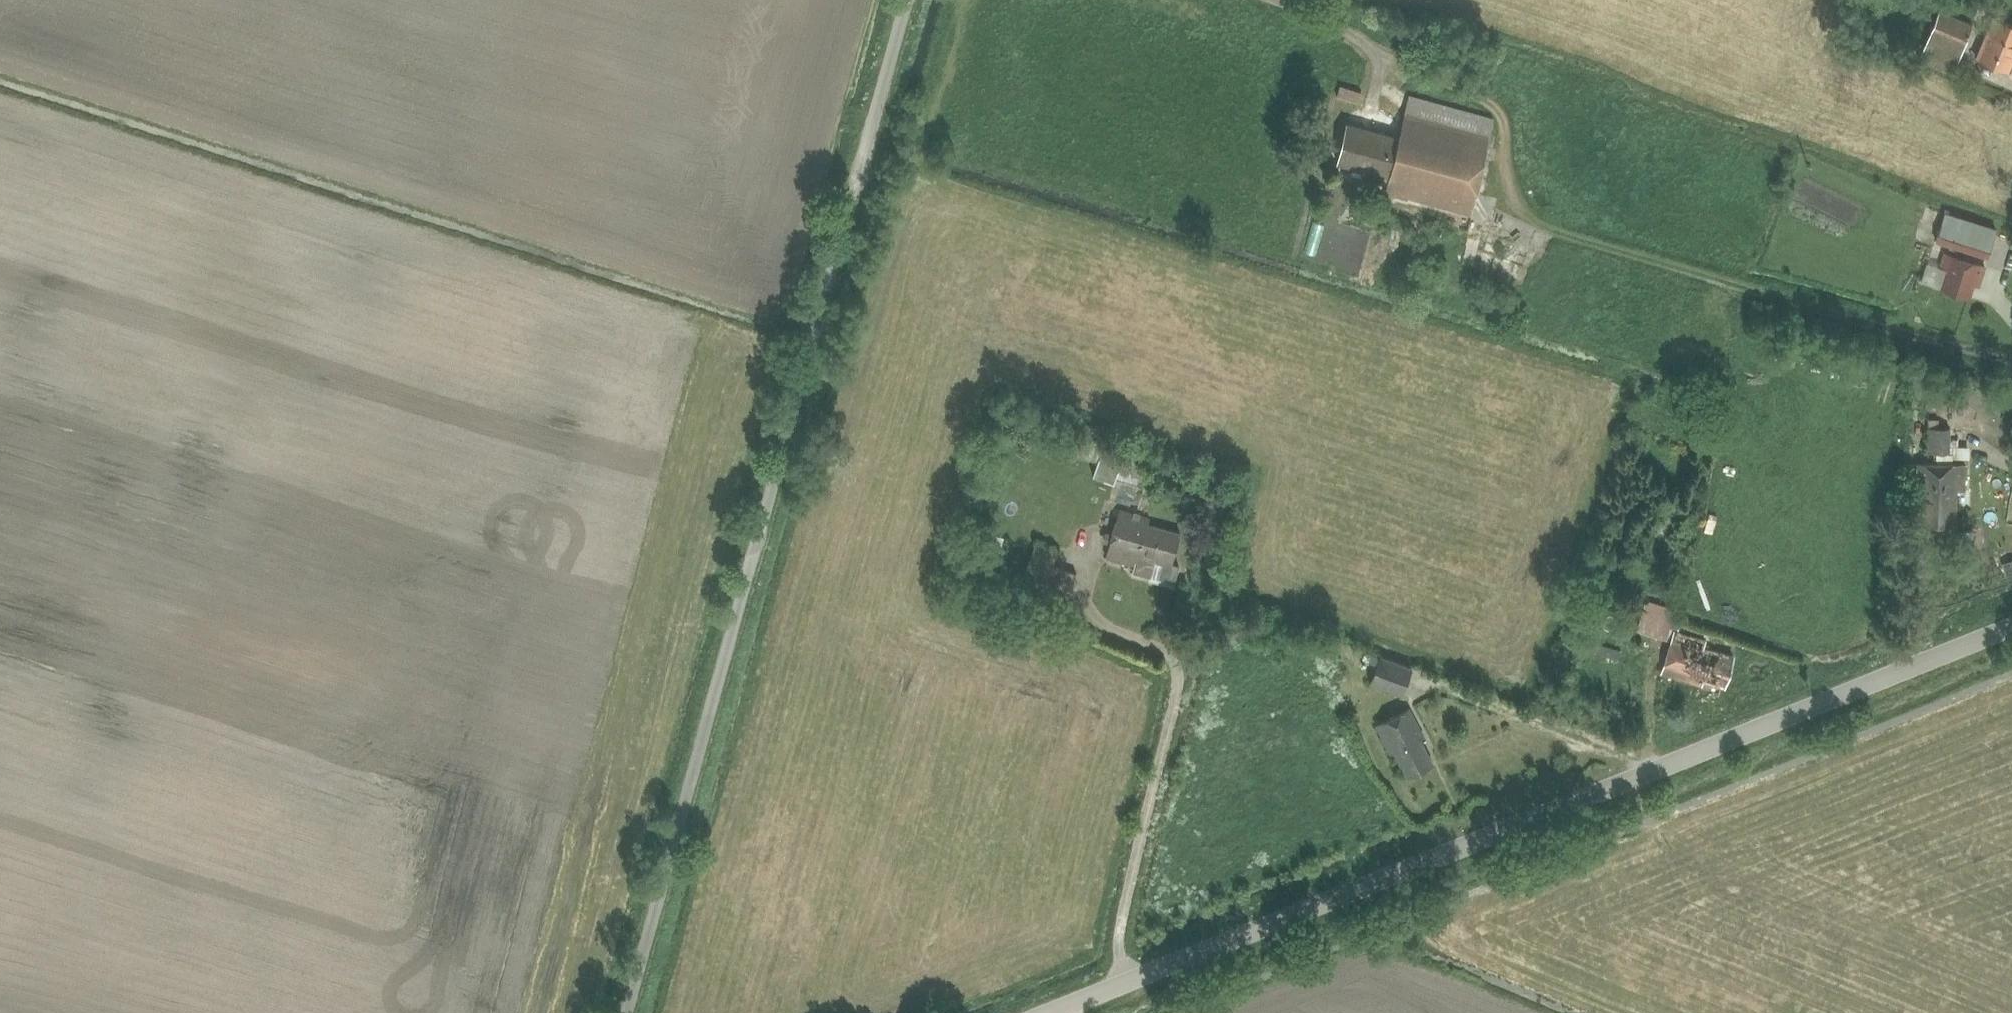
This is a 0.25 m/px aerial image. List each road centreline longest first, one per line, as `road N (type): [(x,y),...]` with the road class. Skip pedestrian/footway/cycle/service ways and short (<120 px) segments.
road 1 (unclassified): [(623,1012),(740,565),(906,0)]
road 2 (secondary): [(1055,1012),(2011,628)]

